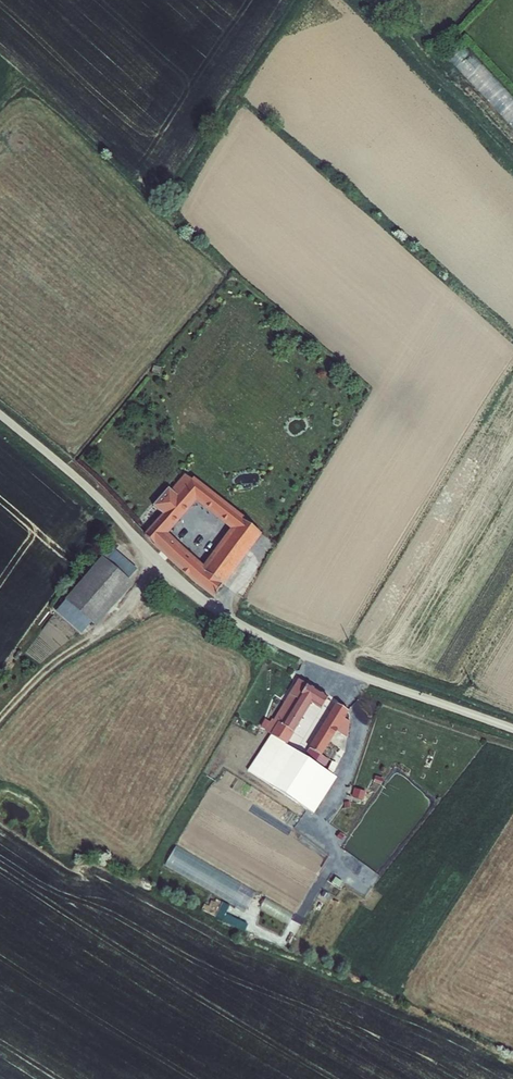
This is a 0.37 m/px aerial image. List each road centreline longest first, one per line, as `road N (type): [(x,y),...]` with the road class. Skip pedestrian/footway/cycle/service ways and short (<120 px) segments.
road 1 (unclassified): [(512,729),(306,655),(224,614),(0,414)]

